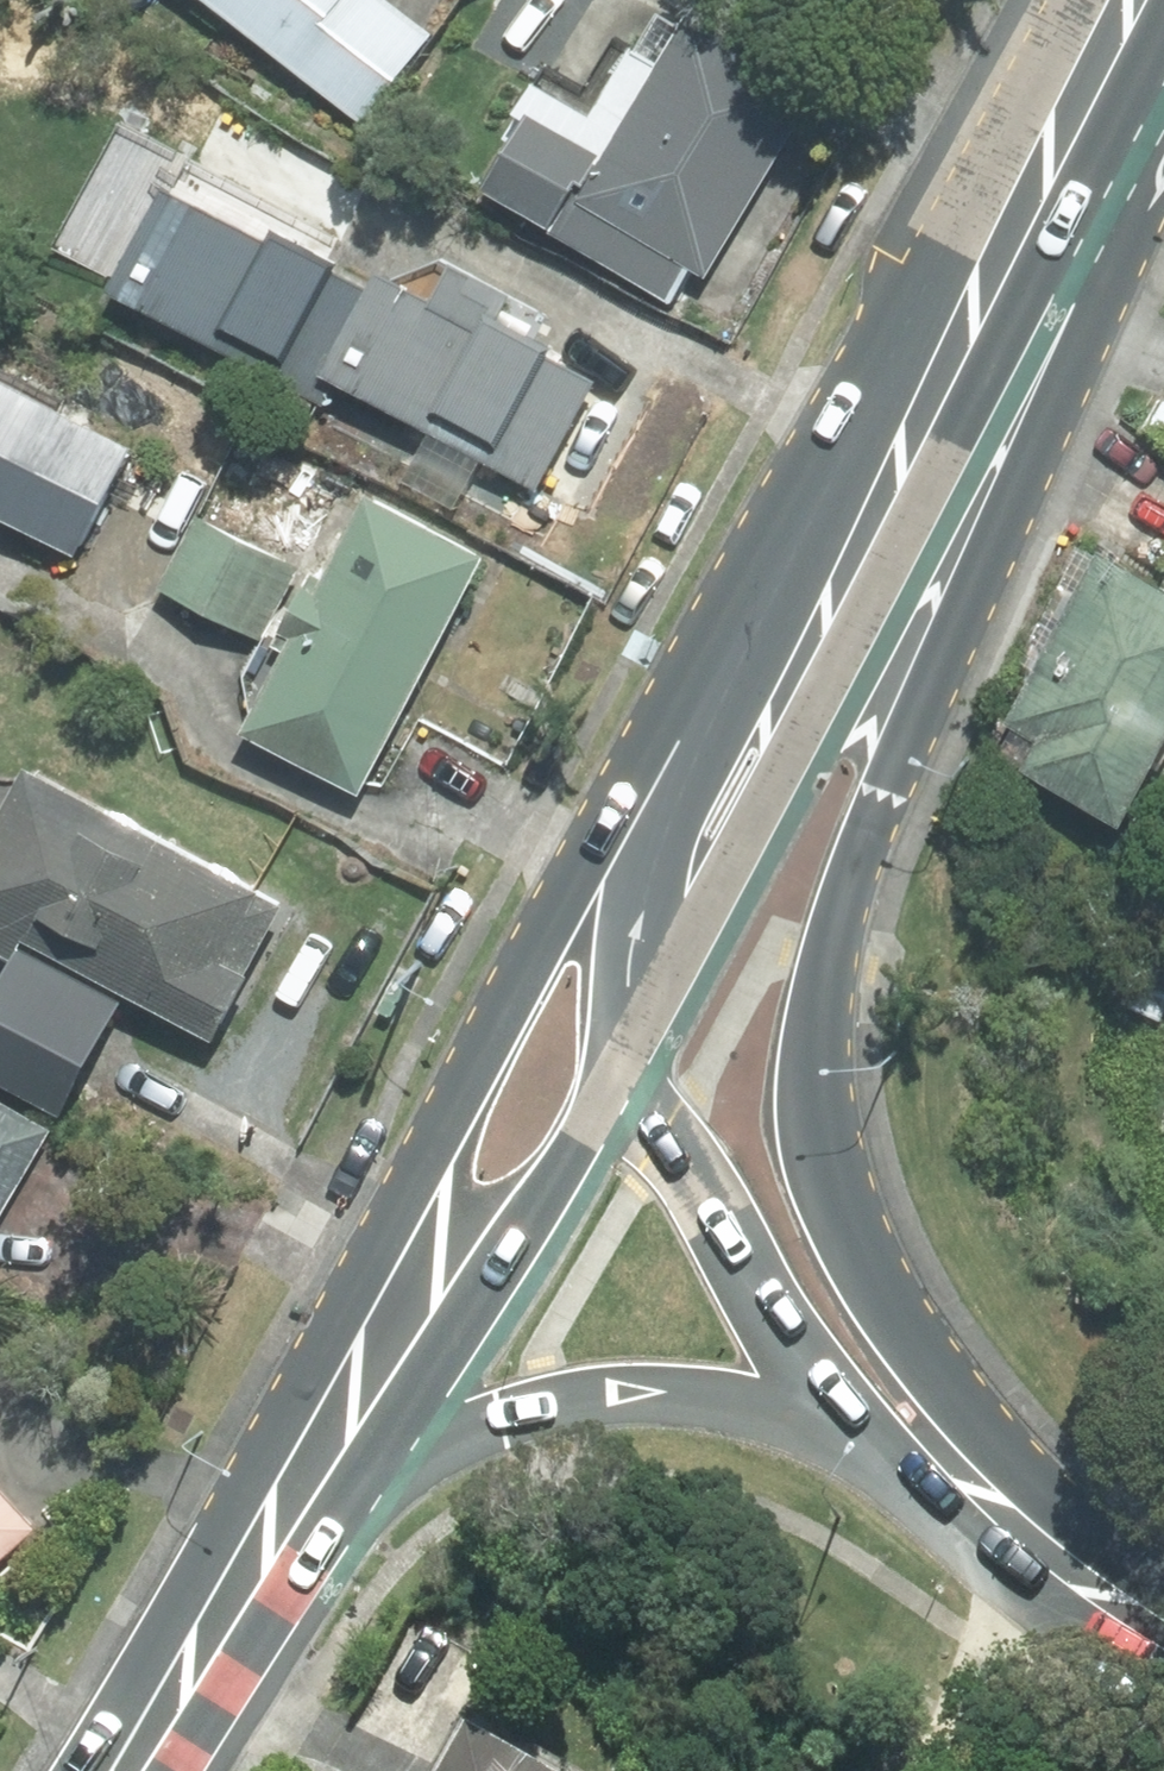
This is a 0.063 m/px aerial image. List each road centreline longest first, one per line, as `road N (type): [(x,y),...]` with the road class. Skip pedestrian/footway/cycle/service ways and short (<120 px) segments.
road 1 (secondary): [(914,513),(818,951),(811,1094),(840,1217),(881,1295),(1072,1574)]
road 2 (secondary): [(288,1518),(423,1179),(671,743)]
road 3 (secondary): [(852,1437),(719,1390),(634,1386),(491,1410),(411,1445),(288,1518)]
road 4 (secondary): [(914,513),(632,1043)]
road 5 (secondary): [(632,1043),(528,1228),(288,1518)]
road 6 (secondary): [(671,743),(986,280)]
road 7 (secondary): [(852,1437),(767,1321),(659,1132),(632,1043)]
road 8 (secondary): [(986,280),(1130,0)]
road 9 (secondary): [(632,1043),(631,914),(671,743)]
road 10 (secondary): [(131,1770),(288,1518)]
road 11 (secondary): [(1072,1574),(852,1437)]
road 12 (secondary): [(986,280),(914,513)]

